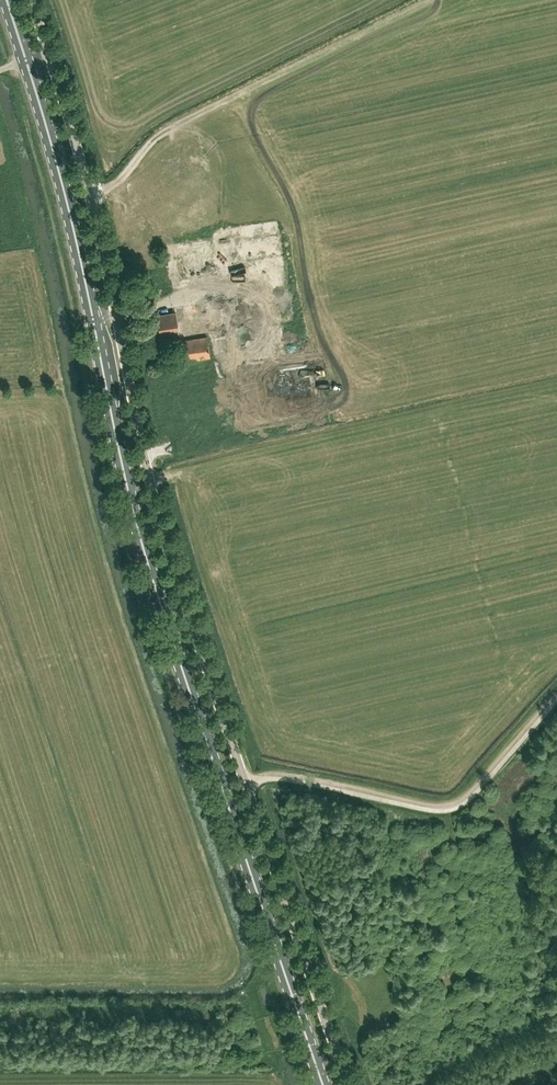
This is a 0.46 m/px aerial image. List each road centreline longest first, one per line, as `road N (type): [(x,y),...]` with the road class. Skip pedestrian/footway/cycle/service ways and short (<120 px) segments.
road 1 (unclassified): [(349,1084),(167,558),(76,150),(29,0)]
road 2 (primary): [(325,1084),(123,473),(74,236),(7,0)]

